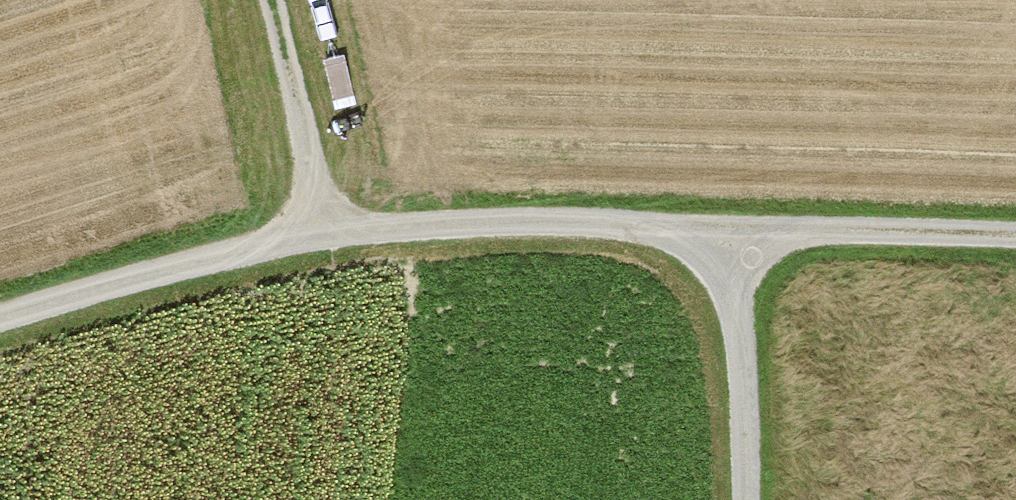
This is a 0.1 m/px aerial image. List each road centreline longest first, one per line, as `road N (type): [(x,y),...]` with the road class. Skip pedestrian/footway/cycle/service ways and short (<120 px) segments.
road 1 (track): [(0,323),(248,247),(323,213),(399,226),(637,223),(729,244),(801,229),(1015,237)]
road 2 (track): [(750,499),(729,244)]
road 3 (track): [(323,213),(272,0)]

